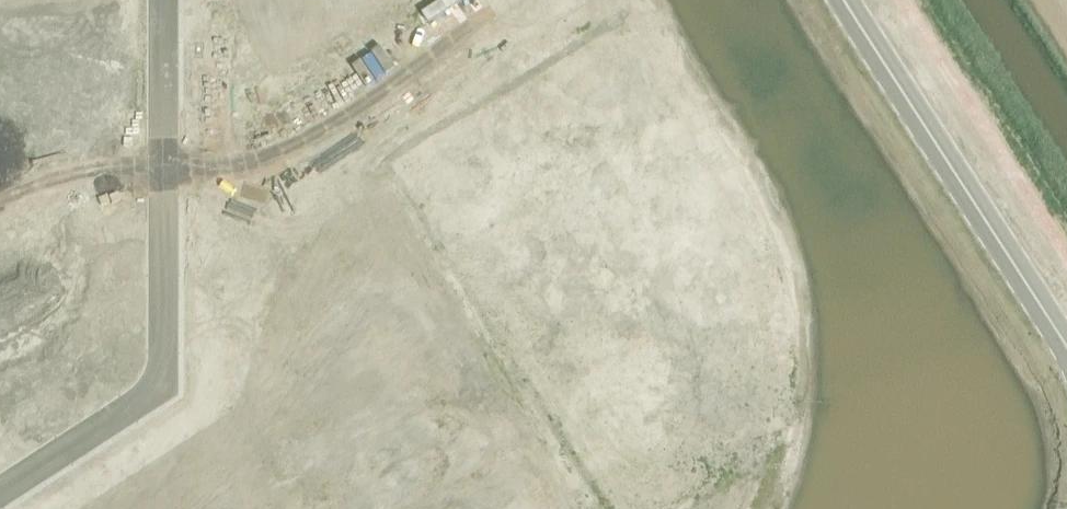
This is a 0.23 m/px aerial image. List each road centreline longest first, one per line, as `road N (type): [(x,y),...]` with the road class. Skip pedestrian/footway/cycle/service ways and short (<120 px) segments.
road 1 (unclassified): [(0,489),(147,393),(159,373),(162,0)]
road 2 (tertiary): [(1066,349),(844,0)]

